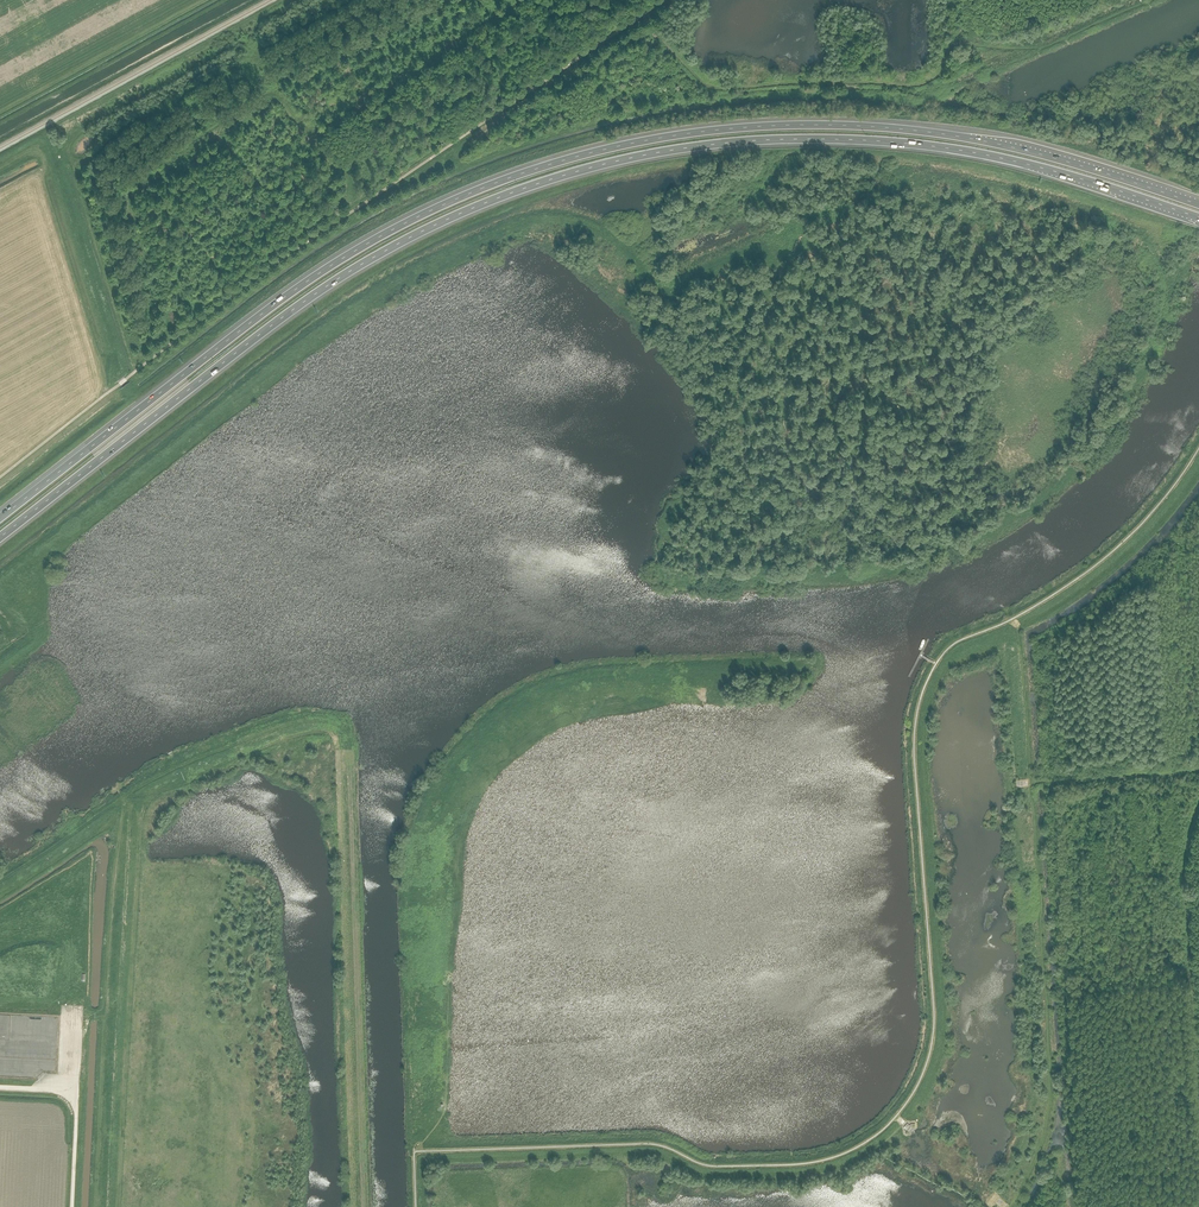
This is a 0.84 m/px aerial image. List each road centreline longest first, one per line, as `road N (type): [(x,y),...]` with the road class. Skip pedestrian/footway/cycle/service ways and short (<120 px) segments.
road 1 (motorway): [(0,537),(325,288),(427,229),(593,167),(732,143),(909,144),(1043,168),(1198,219)]
road 2 (motorway): [(1198,204),(1010,147),(911,130),(767,126),(588,154),(419,216),(316,275),(0,518)]
road 3 (track): [(1198,812),(1182,876),(1198,1066)]

